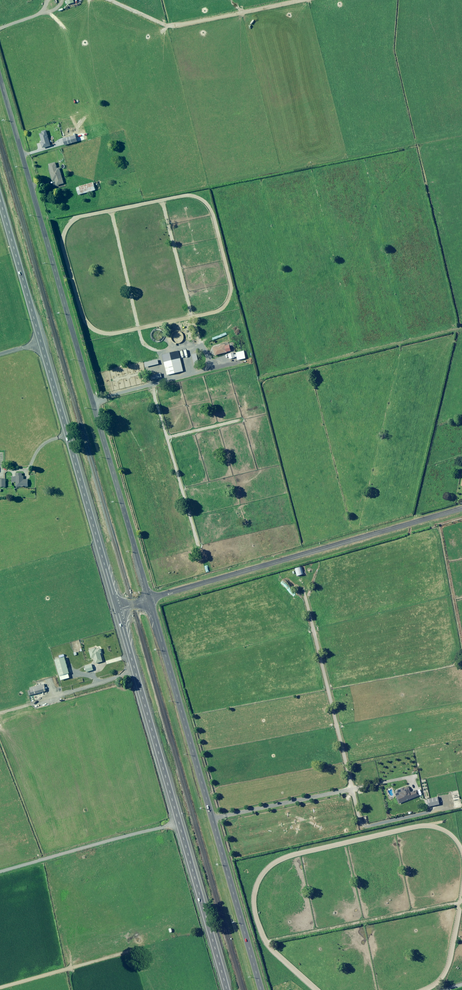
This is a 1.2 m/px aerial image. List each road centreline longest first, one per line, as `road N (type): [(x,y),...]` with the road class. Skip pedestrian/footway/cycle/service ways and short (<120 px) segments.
road 1 (tertiary): [(0,78),(150,599)]
road 2 (primary): [(0,201),(118,609)]
road 3 (tertiary): [(150,599),(262,989)]
road 4 (primary): [(118,609),(226,989)]
road 5 (unclassified): [(150,599),(461,508)]
road 6 (track): [(363,837),(303,586)]
road 7 (track): [(0,714),(135,671)]
road 8 (track): [(351,790),(213,818)]

